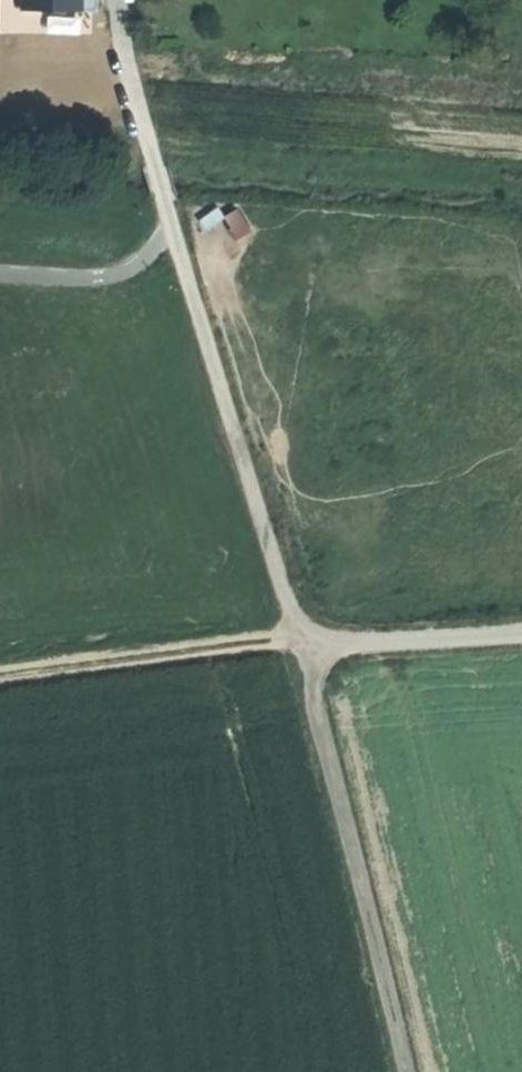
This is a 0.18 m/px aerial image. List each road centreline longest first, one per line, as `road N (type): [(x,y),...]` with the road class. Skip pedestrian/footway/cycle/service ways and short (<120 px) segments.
road 1 (track): [(406,1071),(297,639),(171,227)]
road 2 (track): [(0,673),(297,639),(521,638)]
road 3 (unclassified): [(120,0),(131,90),(171,227)]

